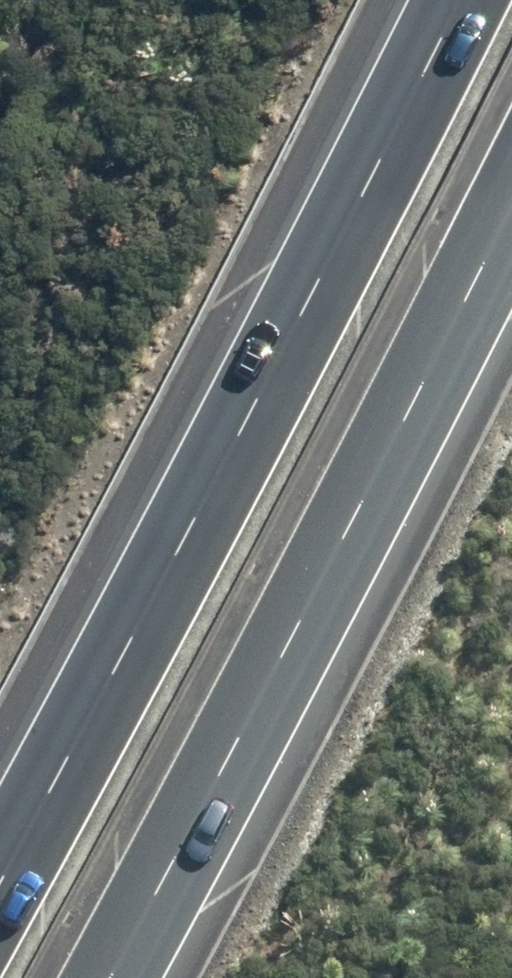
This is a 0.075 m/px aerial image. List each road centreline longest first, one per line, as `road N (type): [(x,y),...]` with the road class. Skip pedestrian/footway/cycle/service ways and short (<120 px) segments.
road 1 (motorway): [(0,883),(462,0)]
road 2 (motorway): [(511,206),(111,977)]

